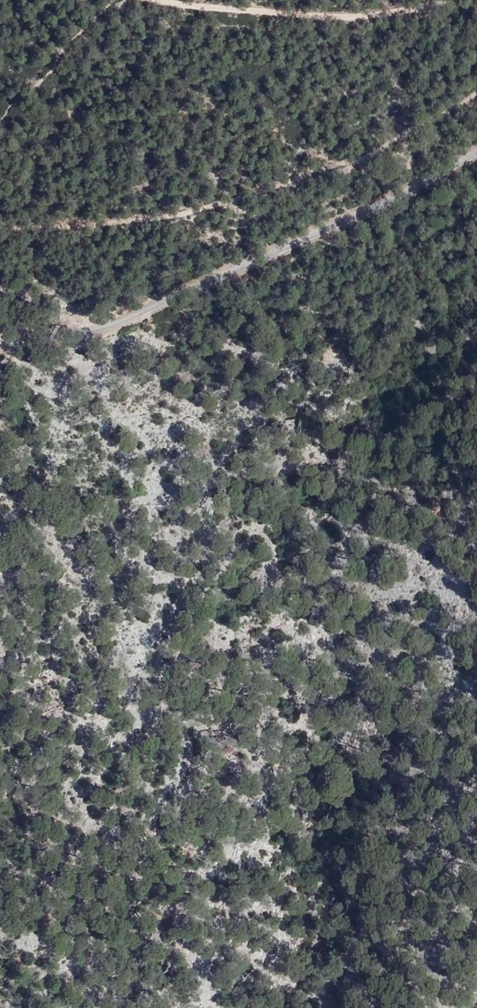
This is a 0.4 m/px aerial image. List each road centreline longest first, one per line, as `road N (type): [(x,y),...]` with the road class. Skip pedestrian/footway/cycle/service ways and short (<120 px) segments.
road 1 (unclassified): [(0,343),(70,337),(139,314),(343,225),(476,152)]
road 2 (track): [(0,229),(137,219),(279,186),(342,167),(476,94)]
road 3 (track): [(447,0),(320,19),(154,0)]

